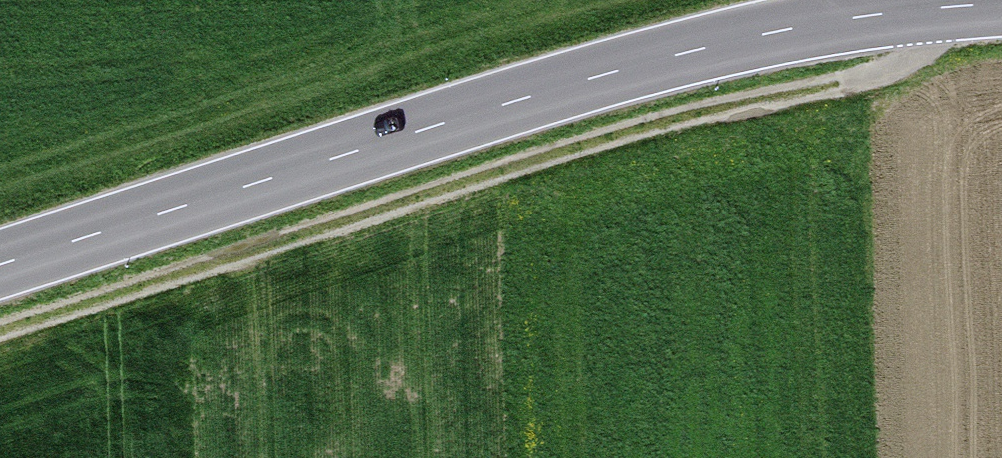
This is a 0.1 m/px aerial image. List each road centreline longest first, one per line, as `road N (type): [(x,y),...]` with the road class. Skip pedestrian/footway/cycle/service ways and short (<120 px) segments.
road 1 (secondary): [(0,263),(669,56),(819,22),(1001,3)]
road 2 (track): [(0,328),(595,140),(891,70),(925,48),(945,6)]

